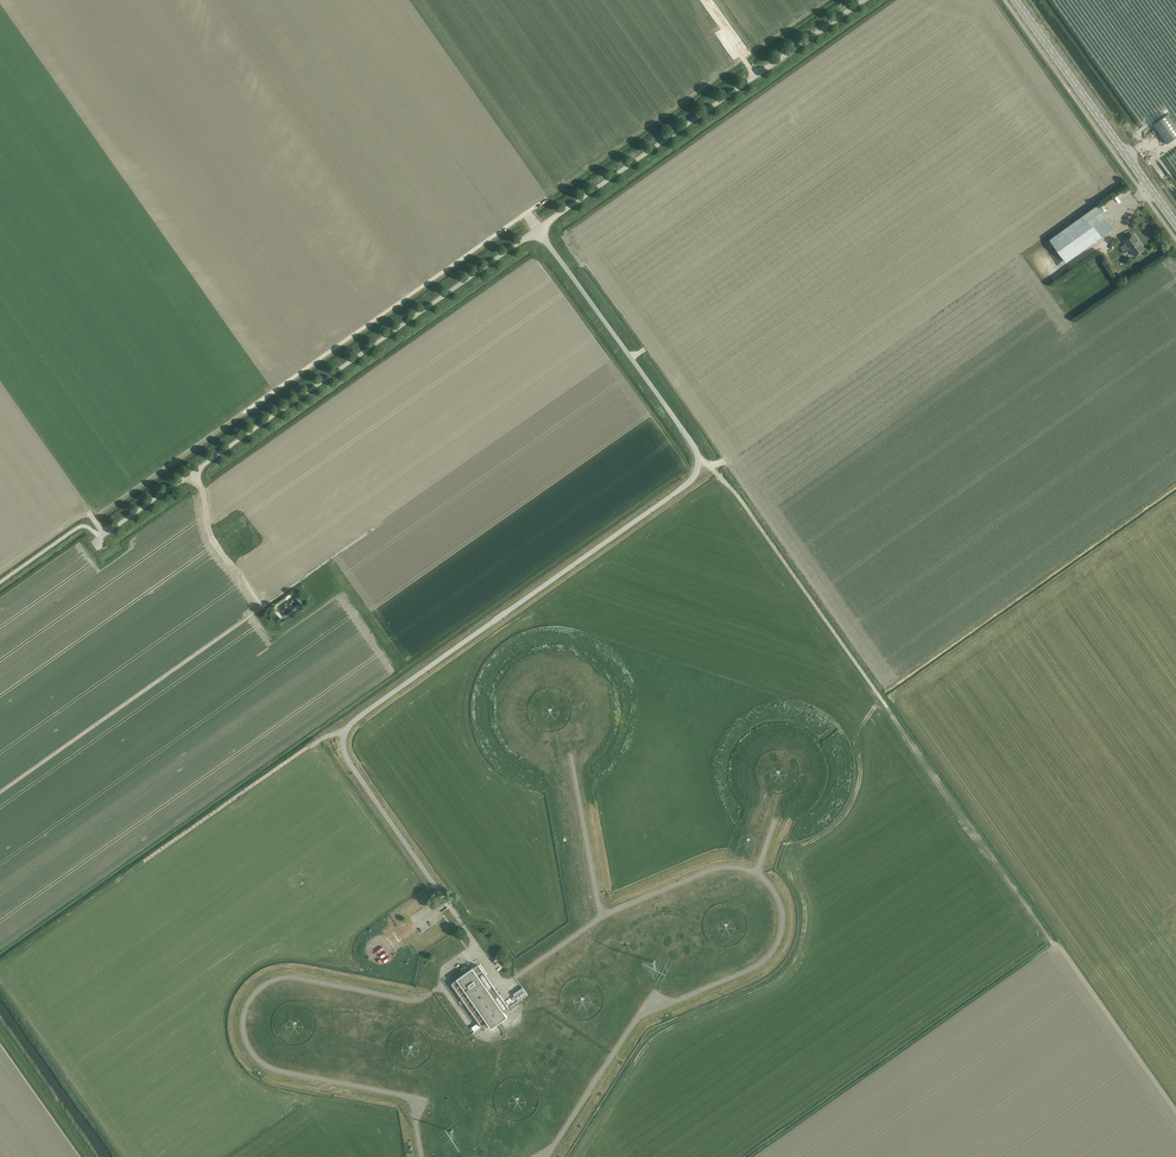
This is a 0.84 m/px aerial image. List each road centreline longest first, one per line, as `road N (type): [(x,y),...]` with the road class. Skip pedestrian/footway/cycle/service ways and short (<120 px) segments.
road 1 (unclassified): [(99,539),(863,0)]
road 2 (track): [(698,456),(715,467),(1048,934)]
road 3 (secondary): [(1175,224),(1015,0)]

